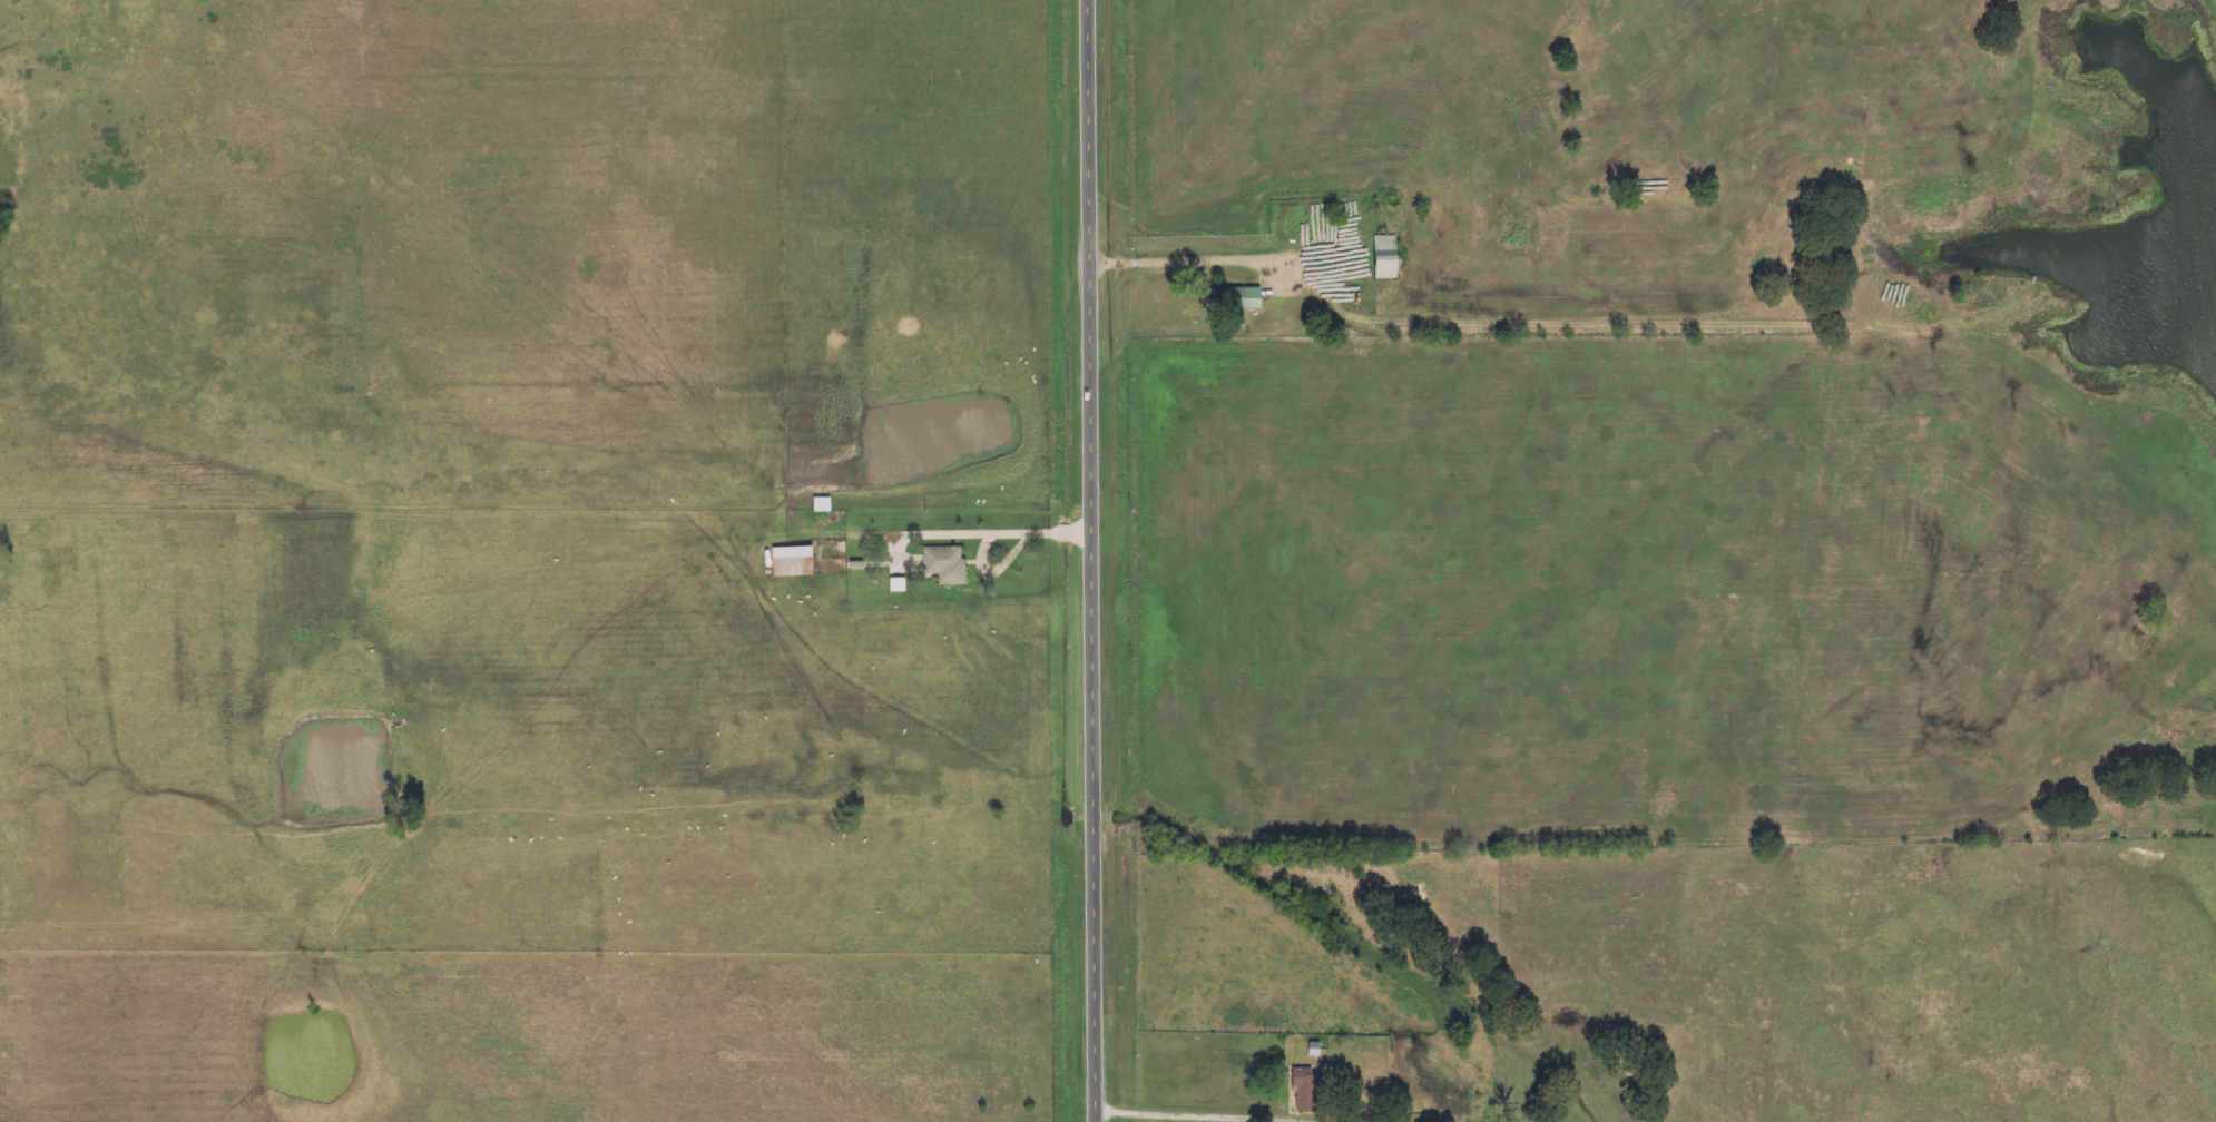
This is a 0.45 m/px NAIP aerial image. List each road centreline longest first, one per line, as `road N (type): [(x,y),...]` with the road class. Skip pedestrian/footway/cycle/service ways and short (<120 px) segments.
road 1 (secondary): [(1087,0),(1095,1121)]

